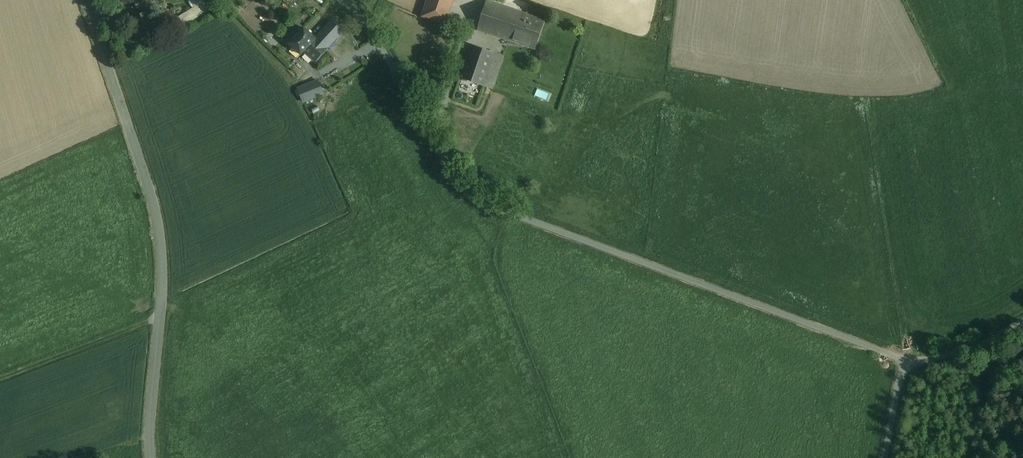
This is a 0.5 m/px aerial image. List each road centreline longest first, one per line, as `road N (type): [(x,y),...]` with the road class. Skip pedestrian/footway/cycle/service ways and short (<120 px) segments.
road 1 (unclassified): [(341,0),(364,18),(478,200),(904,363)]
road 2 (unclassified): [(150,457),(158,226),(87,0)]
road 3 (track): [(160,316),(0,376)]
road 4 (unclassified): [(1022,320),(981,347),(904,363)]

